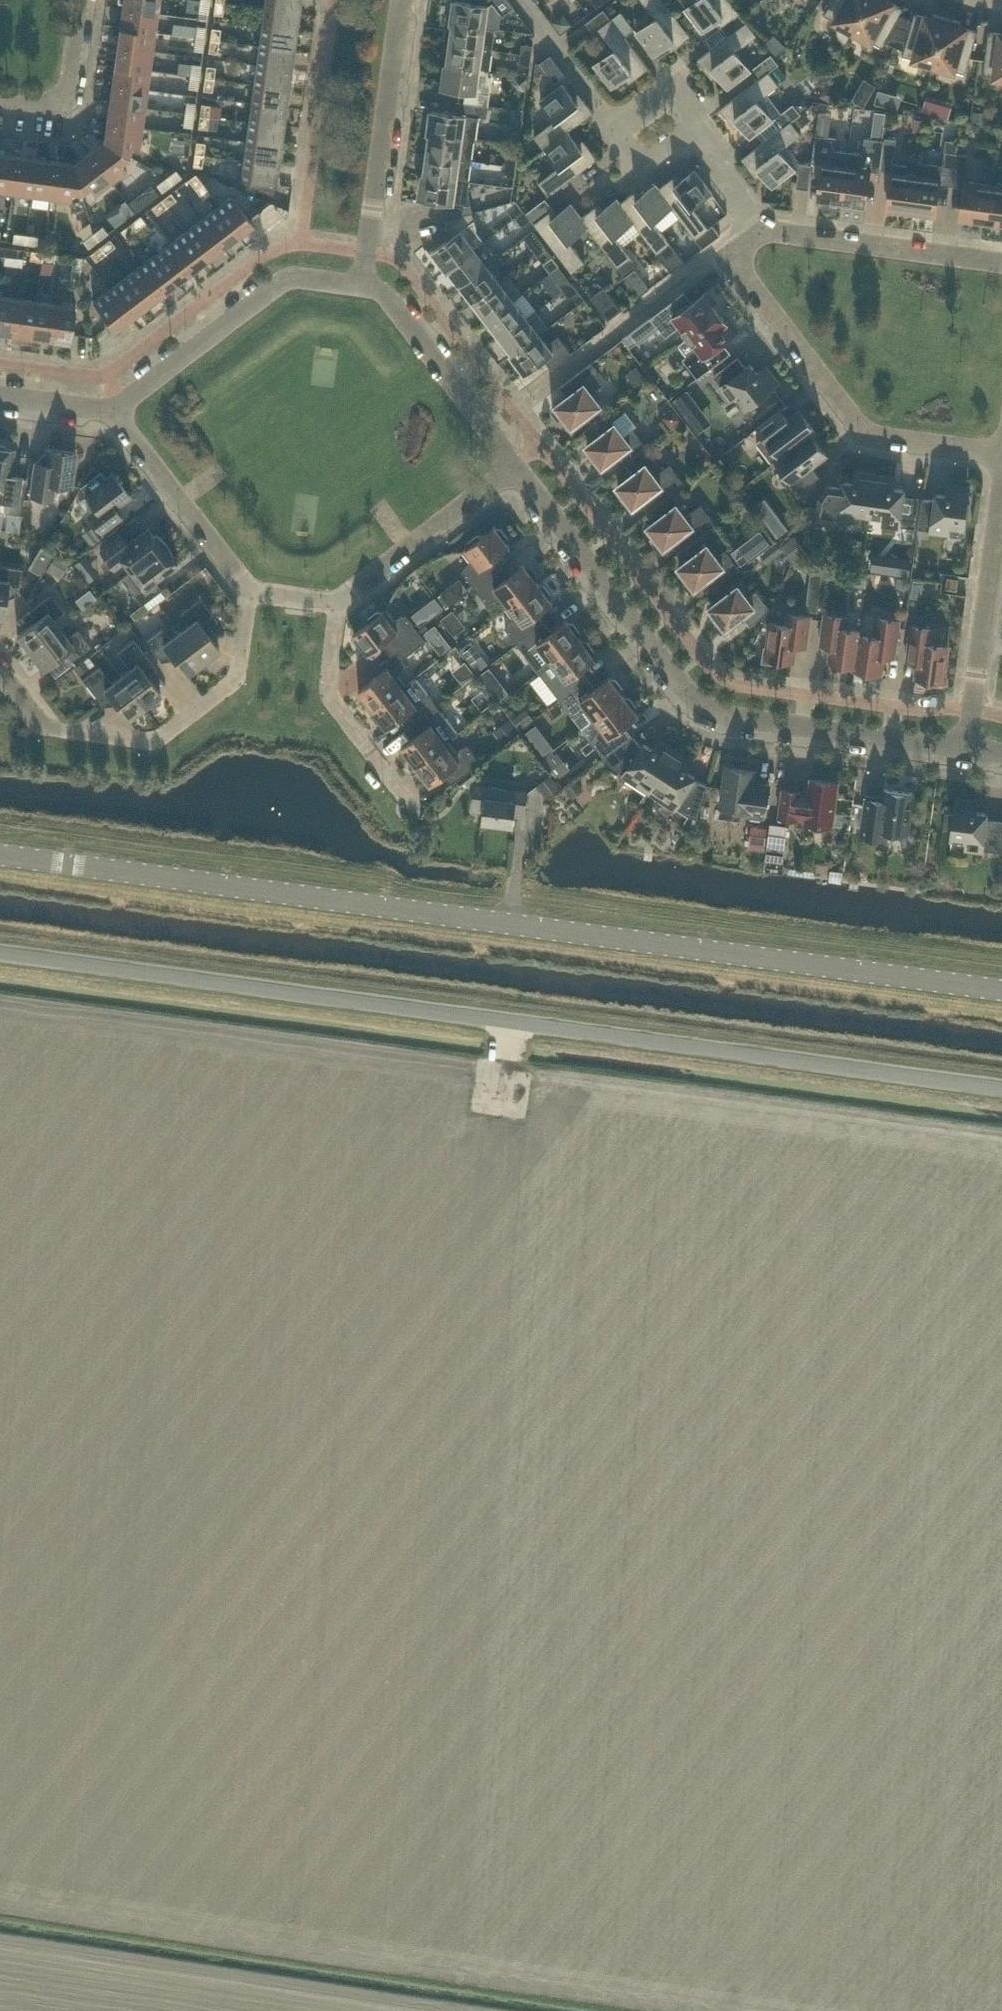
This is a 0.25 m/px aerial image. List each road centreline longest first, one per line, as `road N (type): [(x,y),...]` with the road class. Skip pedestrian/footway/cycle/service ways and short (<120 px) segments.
road 1 (secondary): [(1001,989),(0,853)]
road 2 (unclassified): [(1001,1087),(0,952)]
road 3 (residential): [(967,748),(705,712),(518,464)]
road 4 (residential): [(1001,458),(875,441),(861,432),(735,259),(750,238)]
road 5 (residential): [(247,590),(238,675),(155,740),(66,730),(41,719),(0,660)]
road 6 (residential): [(113,410),(277,288),(304,280),(369,288)]
road 7 (residential): [(369,288),(408,0)]
road 8 (residential): [(967,748),(1001,491)]
road 9 (residential): [(1001,263),(750,238)]
road 10 (residential): [(518,464),(369,288)]
road 11 (residential): [(343,606),(518,464)]
road 12 (residential): [(247,590),(113,410)]
road 13 (residential): [(750,238),(687,112),(630,165)]
road 14 (residential): [(404,800),(336,704),(343,606)]
road 15 (residential): [(0,104),(68,111),(79,0)]

